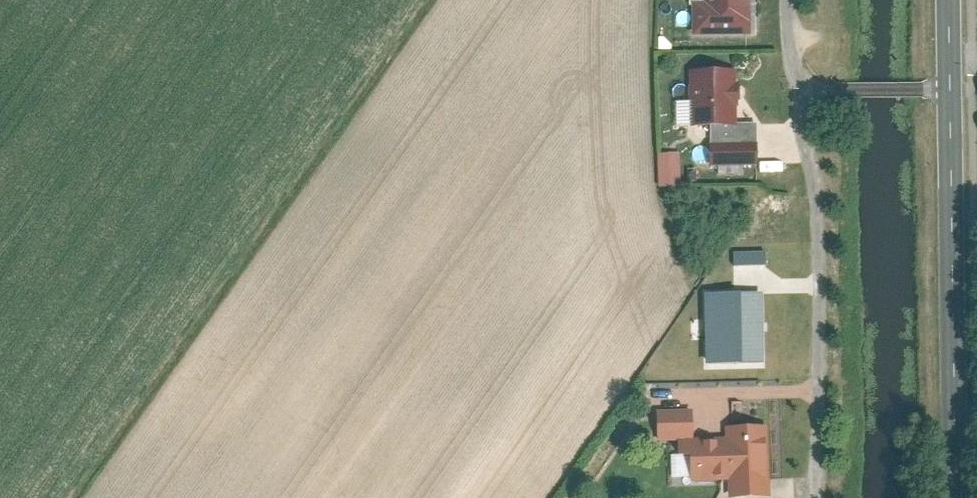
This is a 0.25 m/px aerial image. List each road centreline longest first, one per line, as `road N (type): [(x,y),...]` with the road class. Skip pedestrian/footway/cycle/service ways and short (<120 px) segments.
road 1 (tertiary): [(953,91),(959,497)]
road 2 (residential): [(804,92),(818,267),(813,497)]
road 3 (residential): [(804,92),(953,91)]

